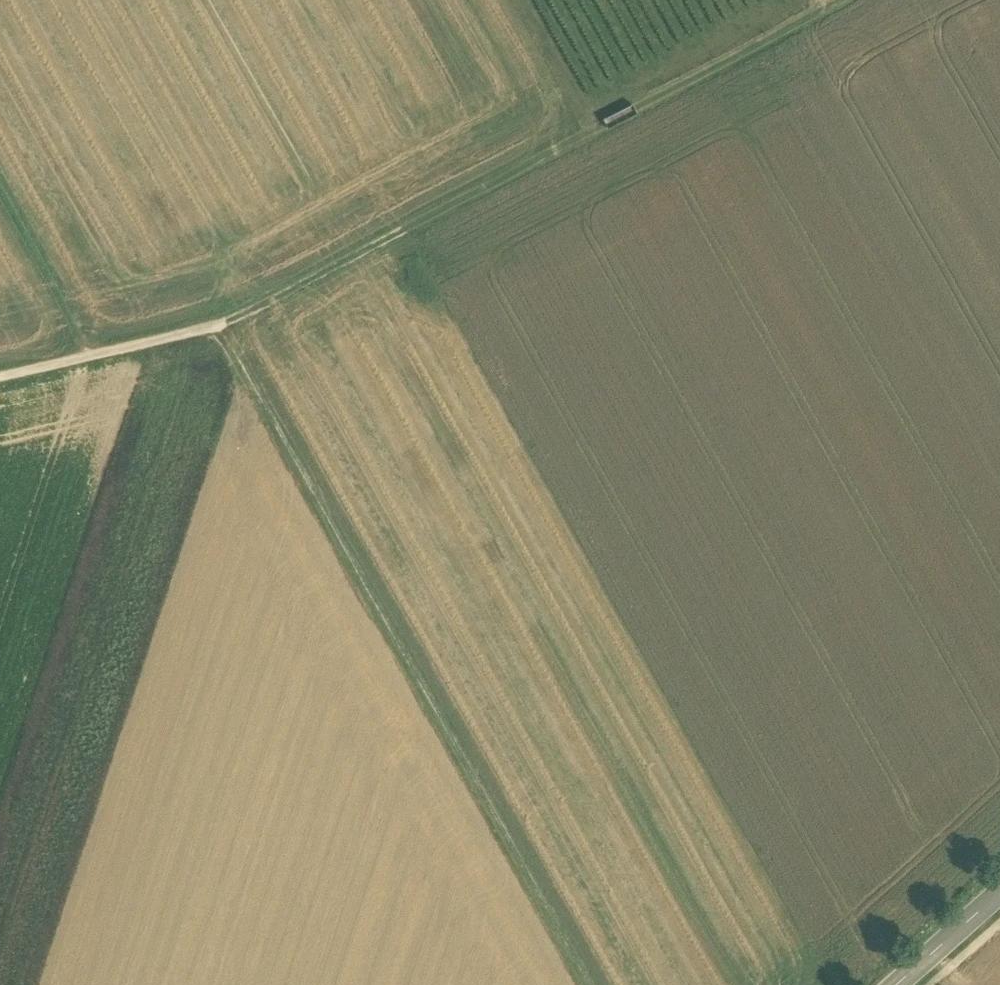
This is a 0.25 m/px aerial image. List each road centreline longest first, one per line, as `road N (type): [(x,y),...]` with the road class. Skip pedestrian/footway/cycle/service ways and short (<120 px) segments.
road 1 (track): [(0,377),(224,325),(840,0)]
road 2 (track): [(594,984),(224,325)]
road 3 (track): [(89,356),(0,184)]
road 4 (secondary): [(999,891),(895,984)]

